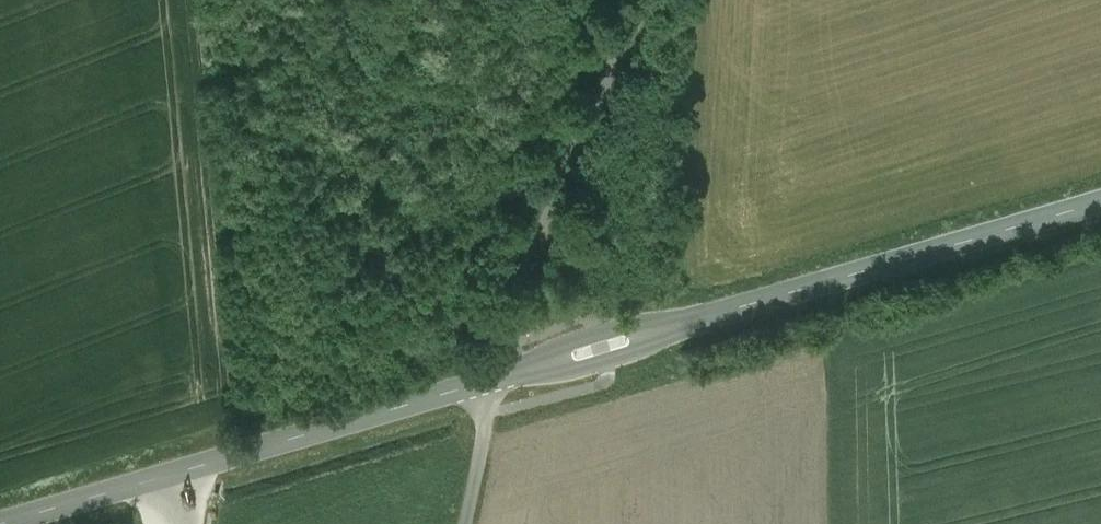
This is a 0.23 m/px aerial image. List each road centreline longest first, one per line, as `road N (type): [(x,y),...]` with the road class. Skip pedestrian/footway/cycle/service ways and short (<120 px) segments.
road 1 (tertiary): [(498,378),(1100,201)]
road 2 (tertiary): [(0,523),(498,378)]
road 3 (unclassified): [(498,378),(521,284),(645,0)]
road 4 (unclassified): [(466,523),(498,378)]

